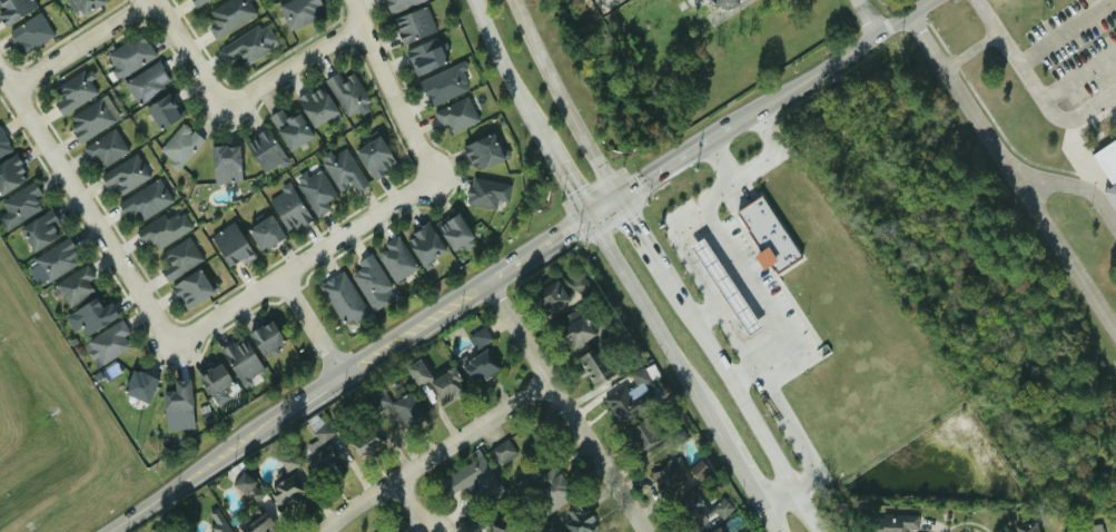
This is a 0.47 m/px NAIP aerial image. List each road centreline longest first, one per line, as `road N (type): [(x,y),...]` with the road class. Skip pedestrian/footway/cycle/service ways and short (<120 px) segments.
road 1 (residential): [(1115,325),(910,12)]
road 2 (residential): [(174,342),(0,69)]
road 3 (residential): [(434,178),(174,342)]
road 4 (residential): [(653,531),(487,279)]
road 5 (secondary): [(819,531),(672,286)]
road 6 (residential): [(331,531),(557,382)]
road 7 (secondary): [(727,131),(930,0)]
road 8 (secondary): [(623,197),(549,73),(519,0)]
road 9 (secondary): [(113,531),(285,413)]
road 10 (residential): [(434,178),(352,0)]
road 11 (secondary): [(340,373),(487,279)]
road 12 (secondary): [(590,217),(679,365)]
road 13 (secondary): [(679,365),(764,506)]
road 14 (residential): [(147,0),(12,88)]
road 15 (residential): [(226,107),(363,26)]
road 16 (secondary): [(478,0),(543,140)]
road 17 (residential): [(155,0),(226,107)]
road 18 (secondary): [(623,197),(727,131)]

